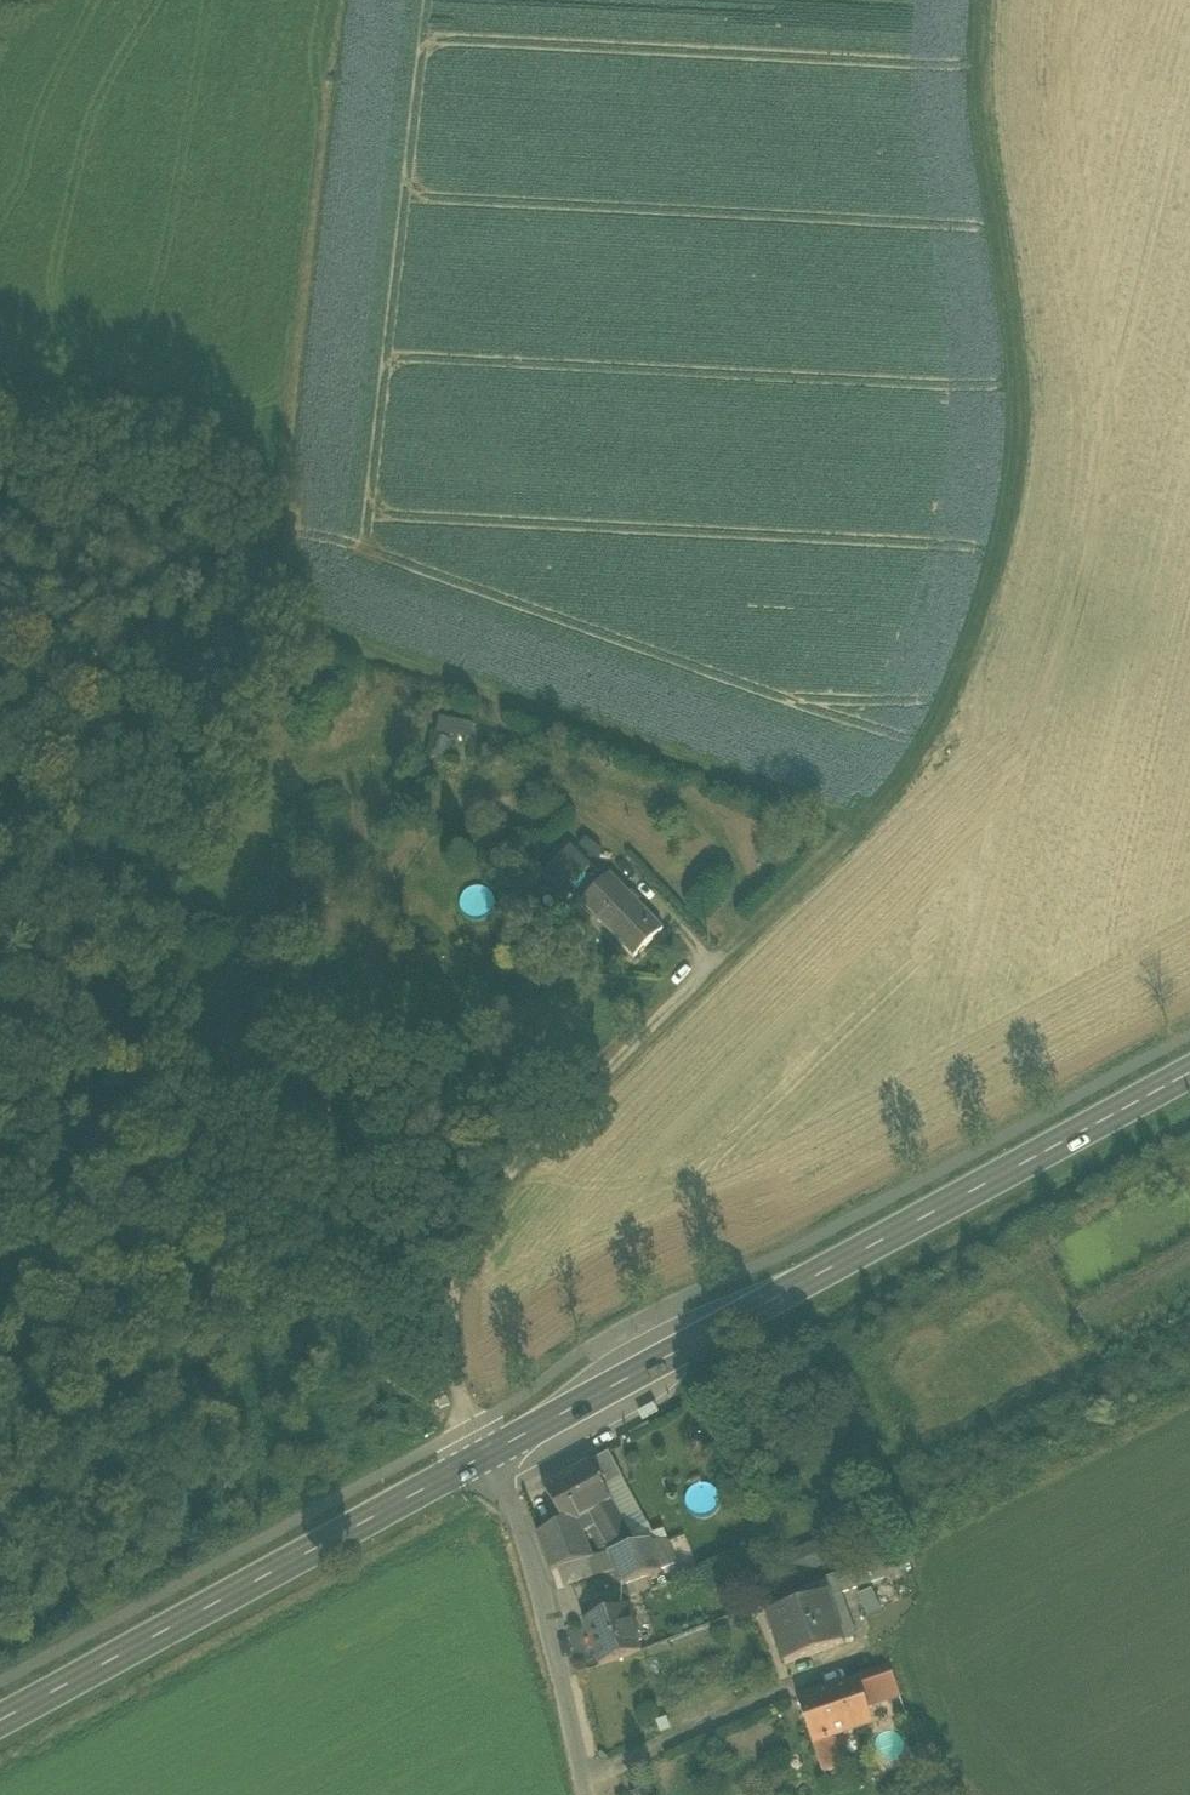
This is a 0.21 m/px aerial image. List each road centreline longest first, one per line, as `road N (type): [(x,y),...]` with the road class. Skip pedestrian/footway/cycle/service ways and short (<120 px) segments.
road 1 (track): [(974,0),(969,70),(1009,240),(1035,448),(1008,581),(950,725),(844,841)]
road 2 (track): [(472,1426),(181,1242),(89,857),(58,801),(0,804)]
road 3 (secondary): [(489,1453),(1189,1072)]
road 4 (unclassified): [(472,1426),(454,1278),(495,1204),(550,1131),(844,841)]
road 5 (secondary): [(0,1720),(489,1453)]
road 6 (residential): [(588,1794),(517,1518),(489,1453)]

